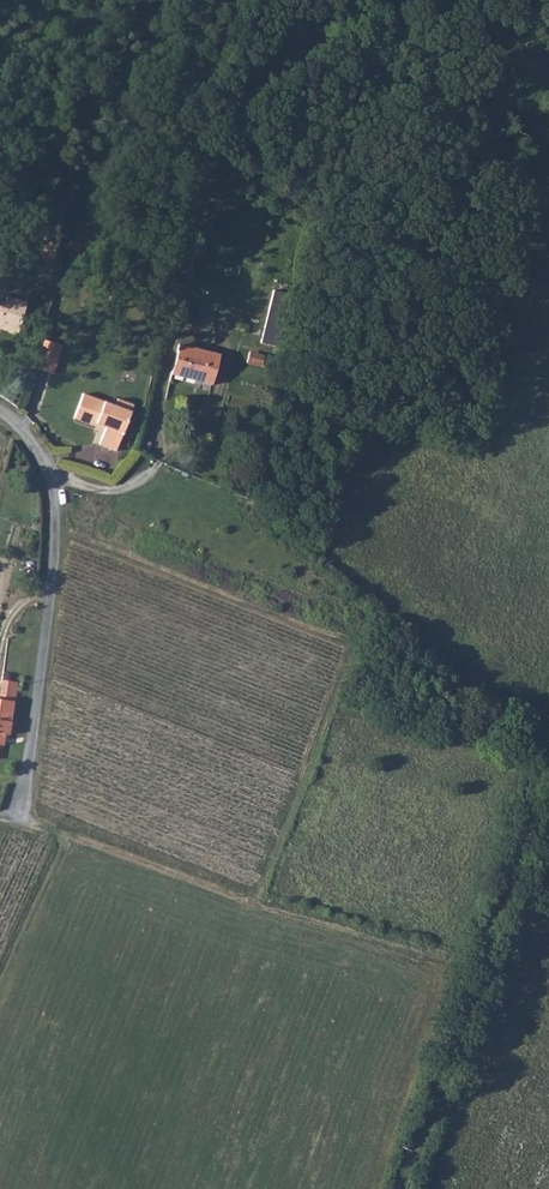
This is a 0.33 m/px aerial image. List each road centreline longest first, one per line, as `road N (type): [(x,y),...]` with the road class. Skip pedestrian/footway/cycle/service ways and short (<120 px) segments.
road 1 (unclassified): [(0,409),(37,449),(56,495),(57,564),(23,812)]

